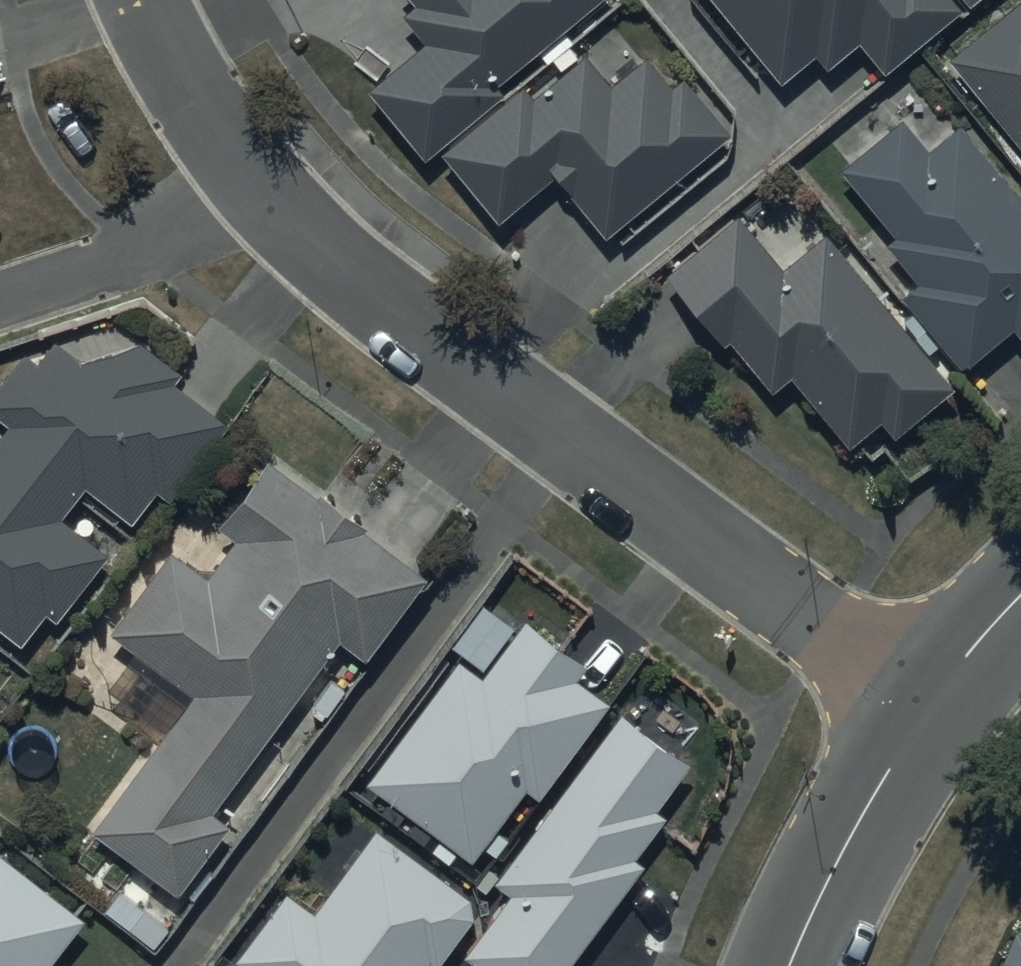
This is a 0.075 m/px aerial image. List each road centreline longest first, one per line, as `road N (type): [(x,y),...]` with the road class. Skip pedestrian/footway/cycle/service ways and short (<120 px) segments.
road 1 (residential): [(238,169),(374,303),(933,703)]
road 2 (tertiary): [(790,965),(847,844),(933,703)]
road 3 (residential): [(238,169),(137,246),(80,277),(0,302)]
road 4 (residential): [(144,0),(238,169)]
road 5 (tertiary): [(933,703),(1020,594)]

